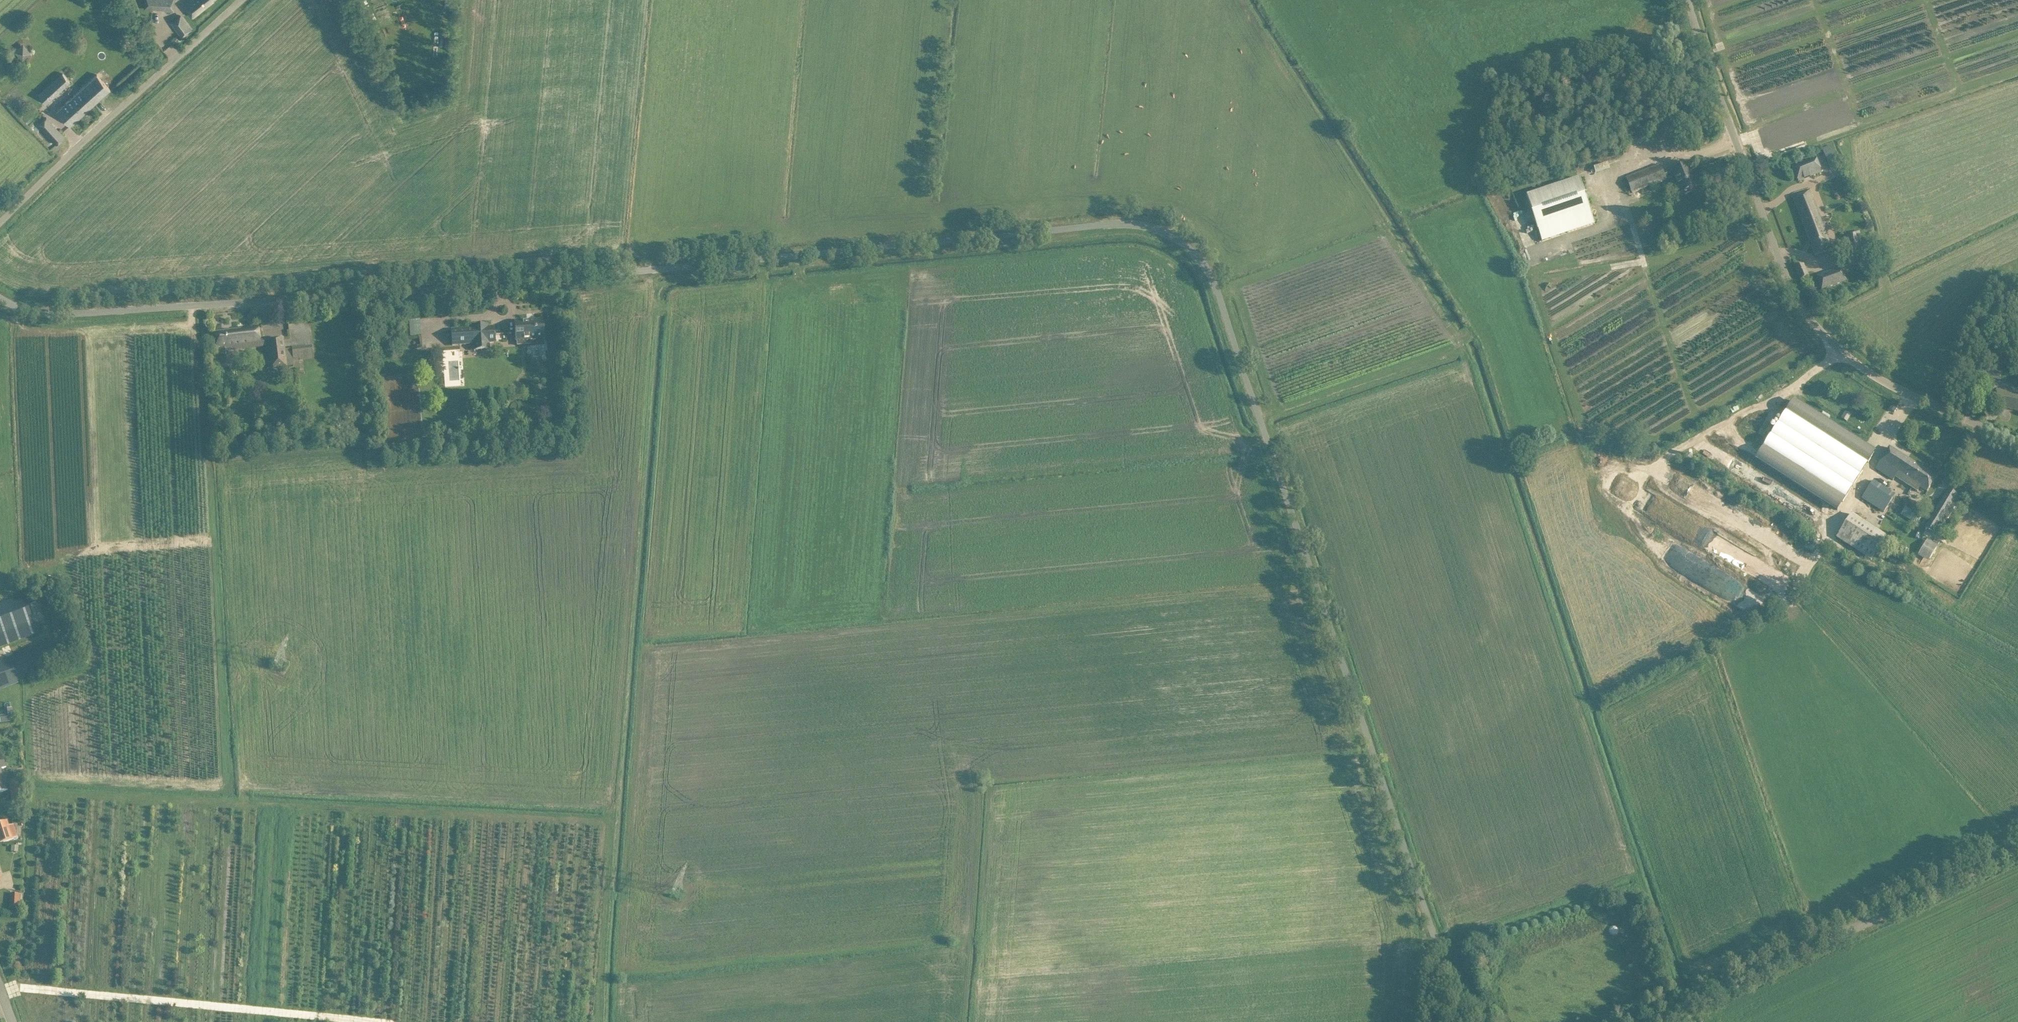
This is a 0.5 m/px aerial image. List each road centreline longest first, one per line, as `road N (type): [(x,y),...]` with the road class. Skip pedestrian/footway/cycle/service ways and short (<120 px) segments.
road 1 (unclassified): [(1462,1021),(1211,299),(1194,261),(1161,234),(1122,226),(238,300),(57,309),(25,306),(0,291)]
road 2 (unclassified): [(2017,444),(1863,371),(1819,329),(1731,139),(1688,0)]
road 3 (unclassified): [(1654,1021),(2017,847)]
road 4 (unclassified): [(0,220),(238,0)]

